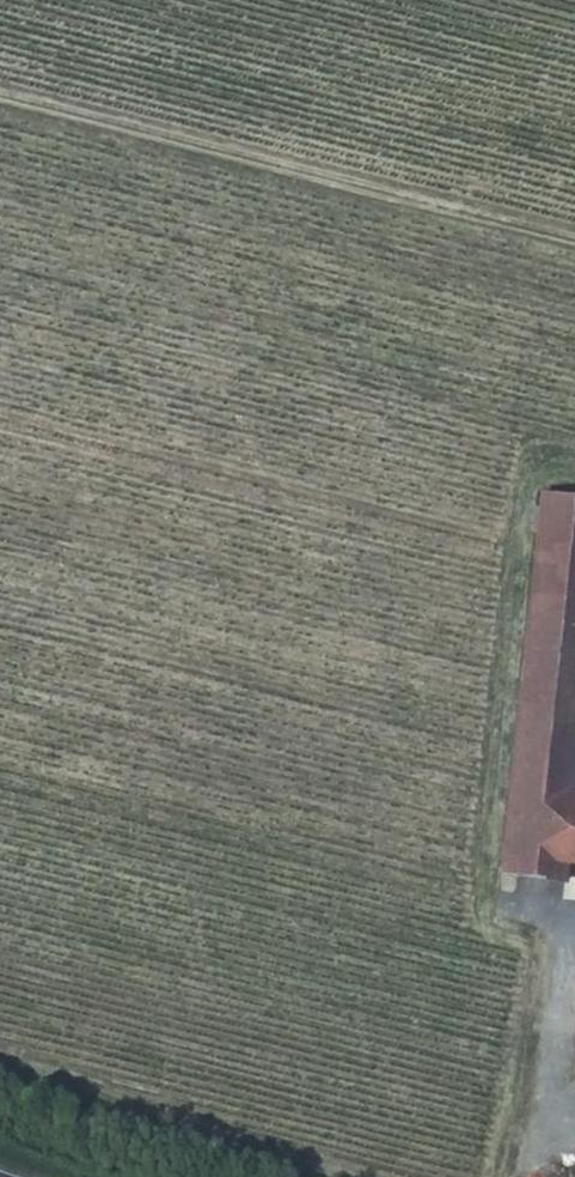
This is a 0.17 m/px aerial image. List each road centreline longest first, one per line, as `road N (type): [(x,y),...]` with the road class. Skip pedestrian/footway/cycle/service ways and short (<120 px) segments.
road 1 (track): [(574,236),(0,92)]

